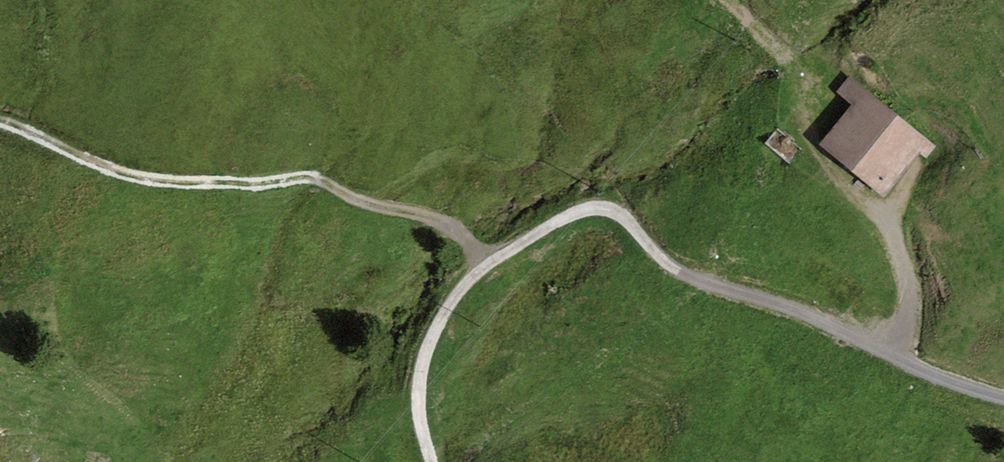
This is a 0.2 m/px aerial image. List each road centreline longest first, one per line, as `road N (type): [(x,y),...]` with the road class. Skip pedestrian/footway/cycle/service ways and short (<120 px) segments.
road 1 (track): [(431,461),(419,373),(445,313),(497,257),(592,207),(620,212),(659,258),(693,279),(890,345),(950,384),(1003,401)]
road 2 (track): [(0,127),(123,175),(214,183),(316,179),(358,200),(446,224),(497,257)]
road 3 (track): [(890,345),(906,307),(905,260),(882,203)]

